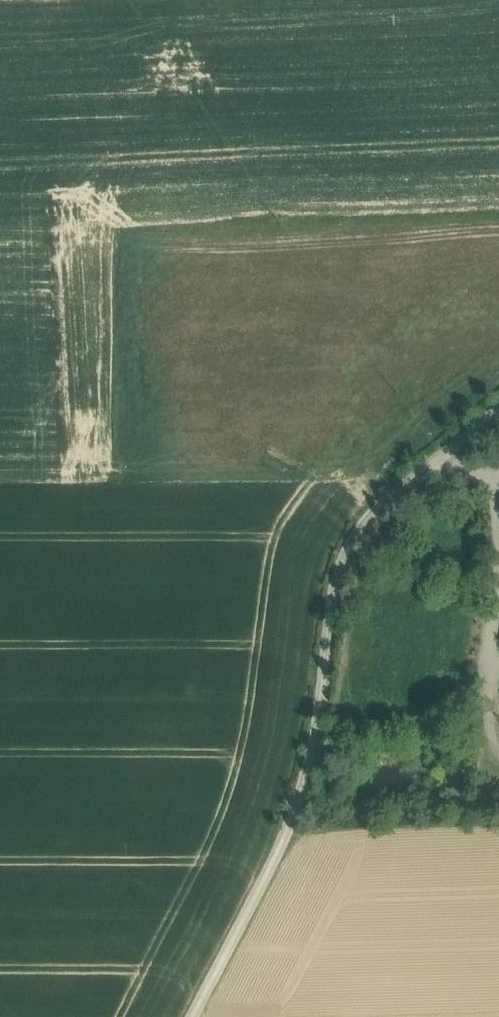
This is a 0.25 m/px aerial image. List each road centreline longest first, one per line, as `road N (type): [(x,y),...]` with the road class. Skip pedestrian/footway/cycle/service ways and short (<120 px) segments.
road 1 (secondary): [(9,1016),(456,0)]
road 2 (unclassified): [(498,410),(352,541),(307,786),(190,1016)]

